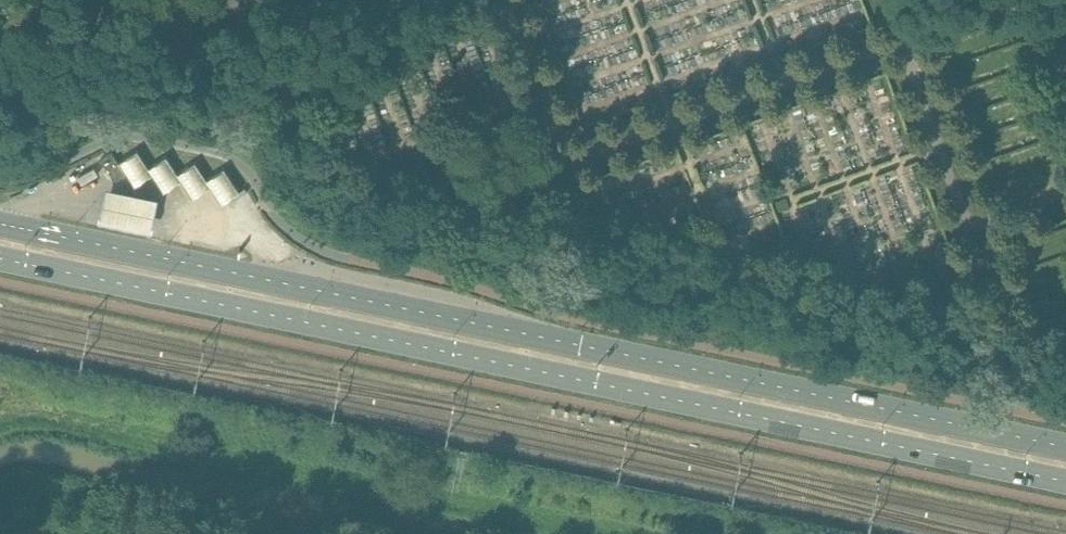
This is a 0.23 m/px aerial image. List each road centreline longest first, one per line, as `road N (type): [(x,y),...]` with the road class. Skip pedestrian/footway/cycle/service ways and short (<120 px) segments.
road 1 (secondary): [(1065,447),(0,223)]
road 2 (secondary): [(0,262),(1065,483)]

